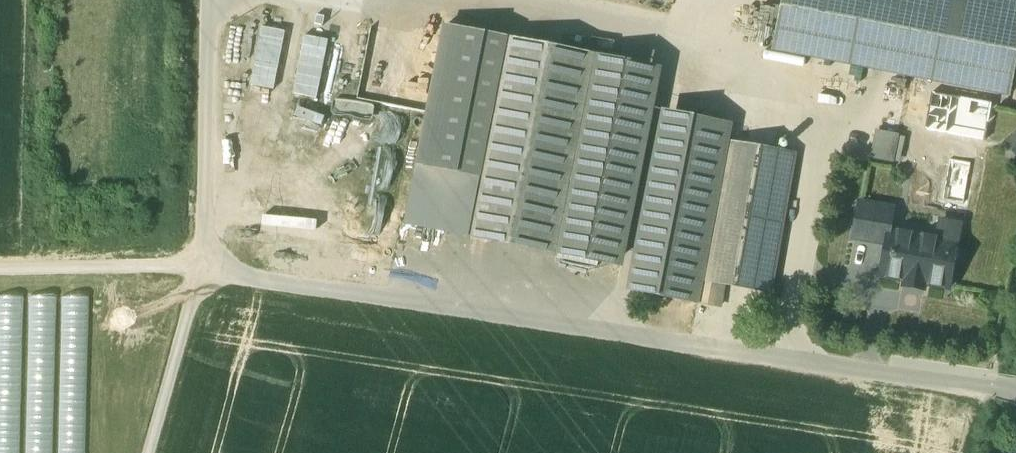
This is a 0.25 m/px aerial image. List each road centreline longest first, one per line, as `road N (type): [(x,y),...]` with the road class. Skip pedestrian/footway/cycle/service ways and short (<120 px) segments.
road 1 (track): [(205,0),(200,269),(149,452)]
road 2 (track): [(200,269),(0,269)]

